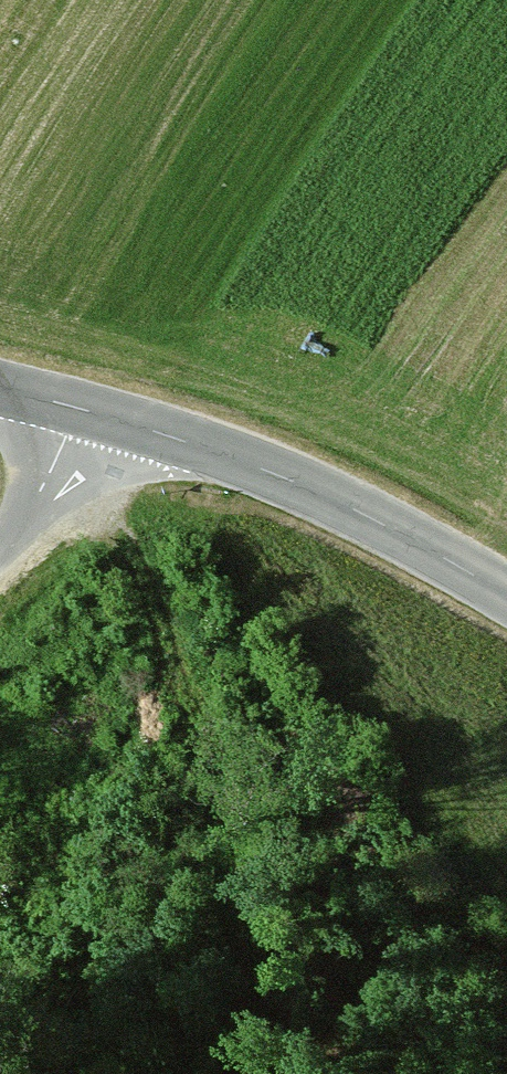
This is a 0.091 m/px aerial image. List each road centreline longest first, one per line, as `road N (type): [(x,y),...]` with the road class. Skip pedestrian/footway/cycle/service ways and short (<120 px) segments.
road 1 (tertiary): [(197,442),(506,596)]
road 2 (unclassified): [(0,609),(197,442)]
road 3 (tertiary): [(0,388),(197,442)]

